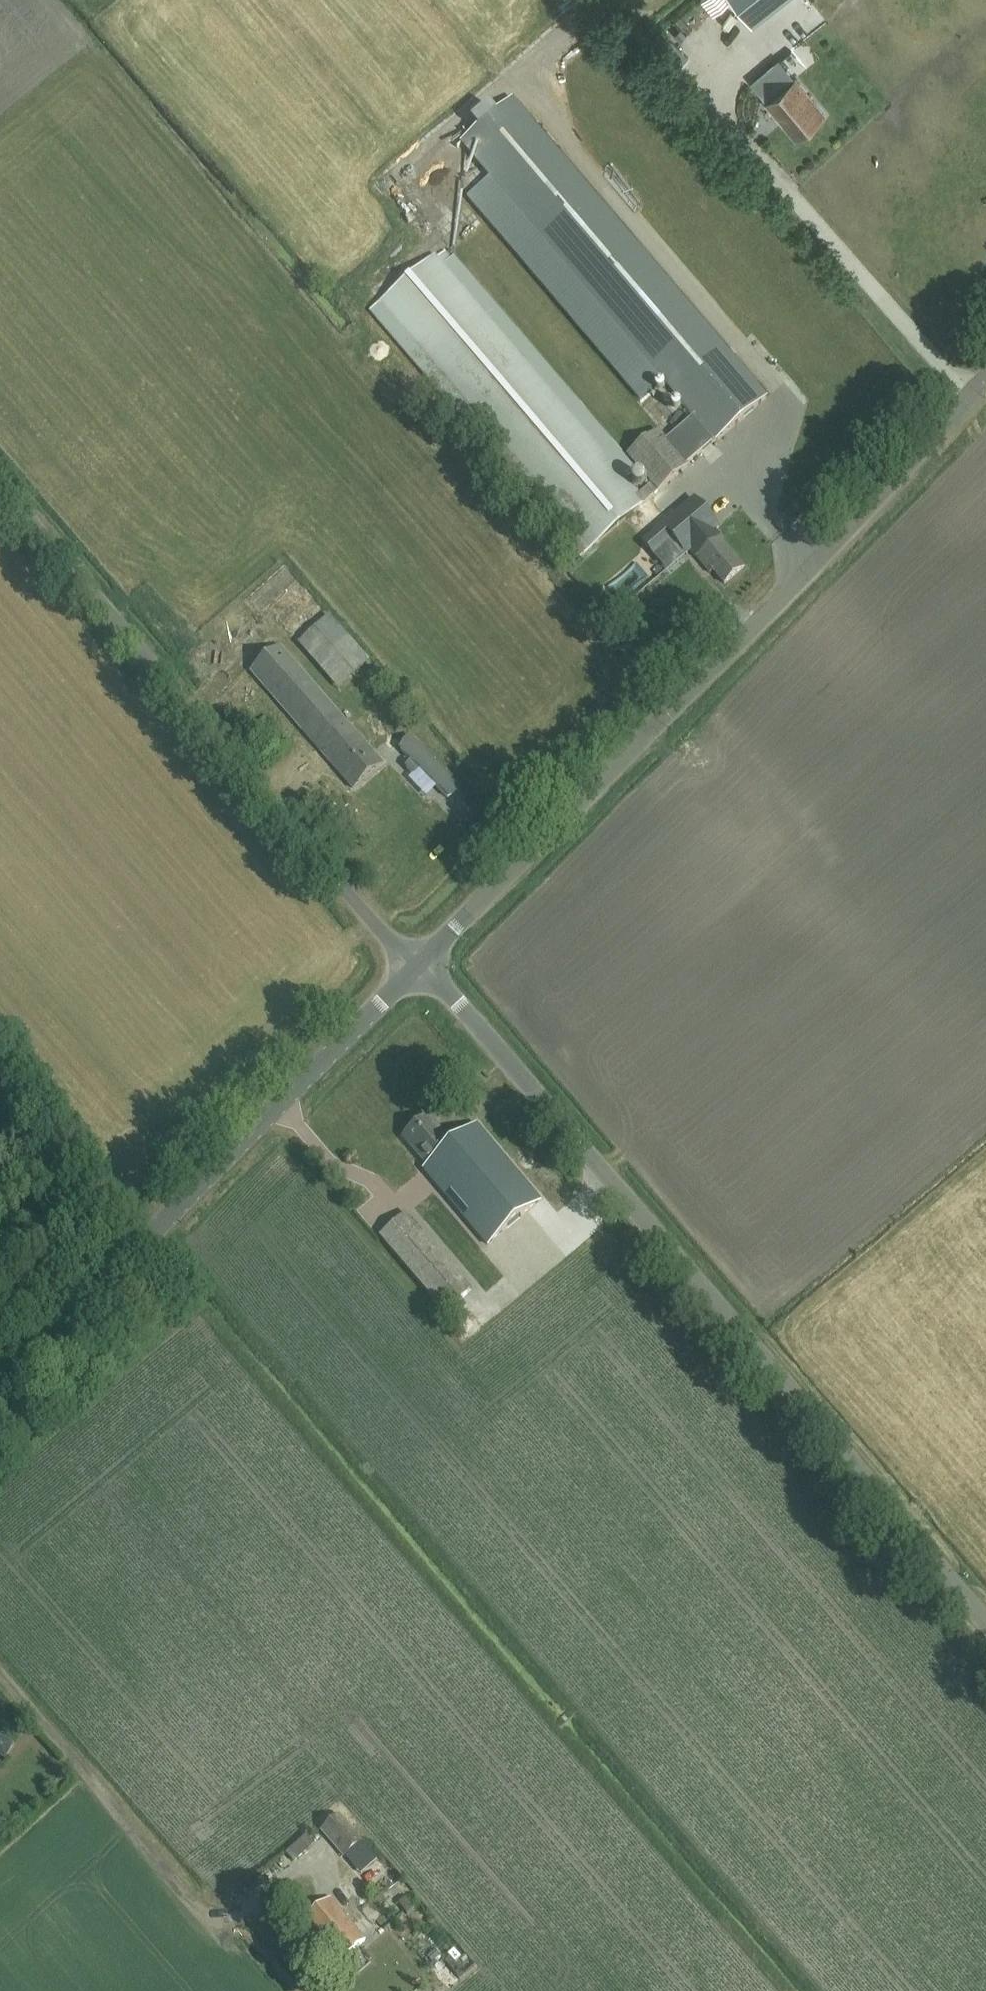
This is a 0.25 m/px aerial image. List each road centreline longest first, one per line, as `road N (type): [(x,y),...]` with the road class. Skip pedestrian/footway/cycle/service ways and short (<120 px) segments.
road 1 (unclassified): [(985,1616),(418,964)]
road 2 (tertiary): [(418,964),(650,717),(888,486),(985,374)]
road 3 (unclassified): [(418,964),(0,484)]
road 4 (tertiary): [(0,1386),(418,964)]
road 5 (track): [(0,1669),(217,1916),(237,1914),(299,1866),(323,1878)]

